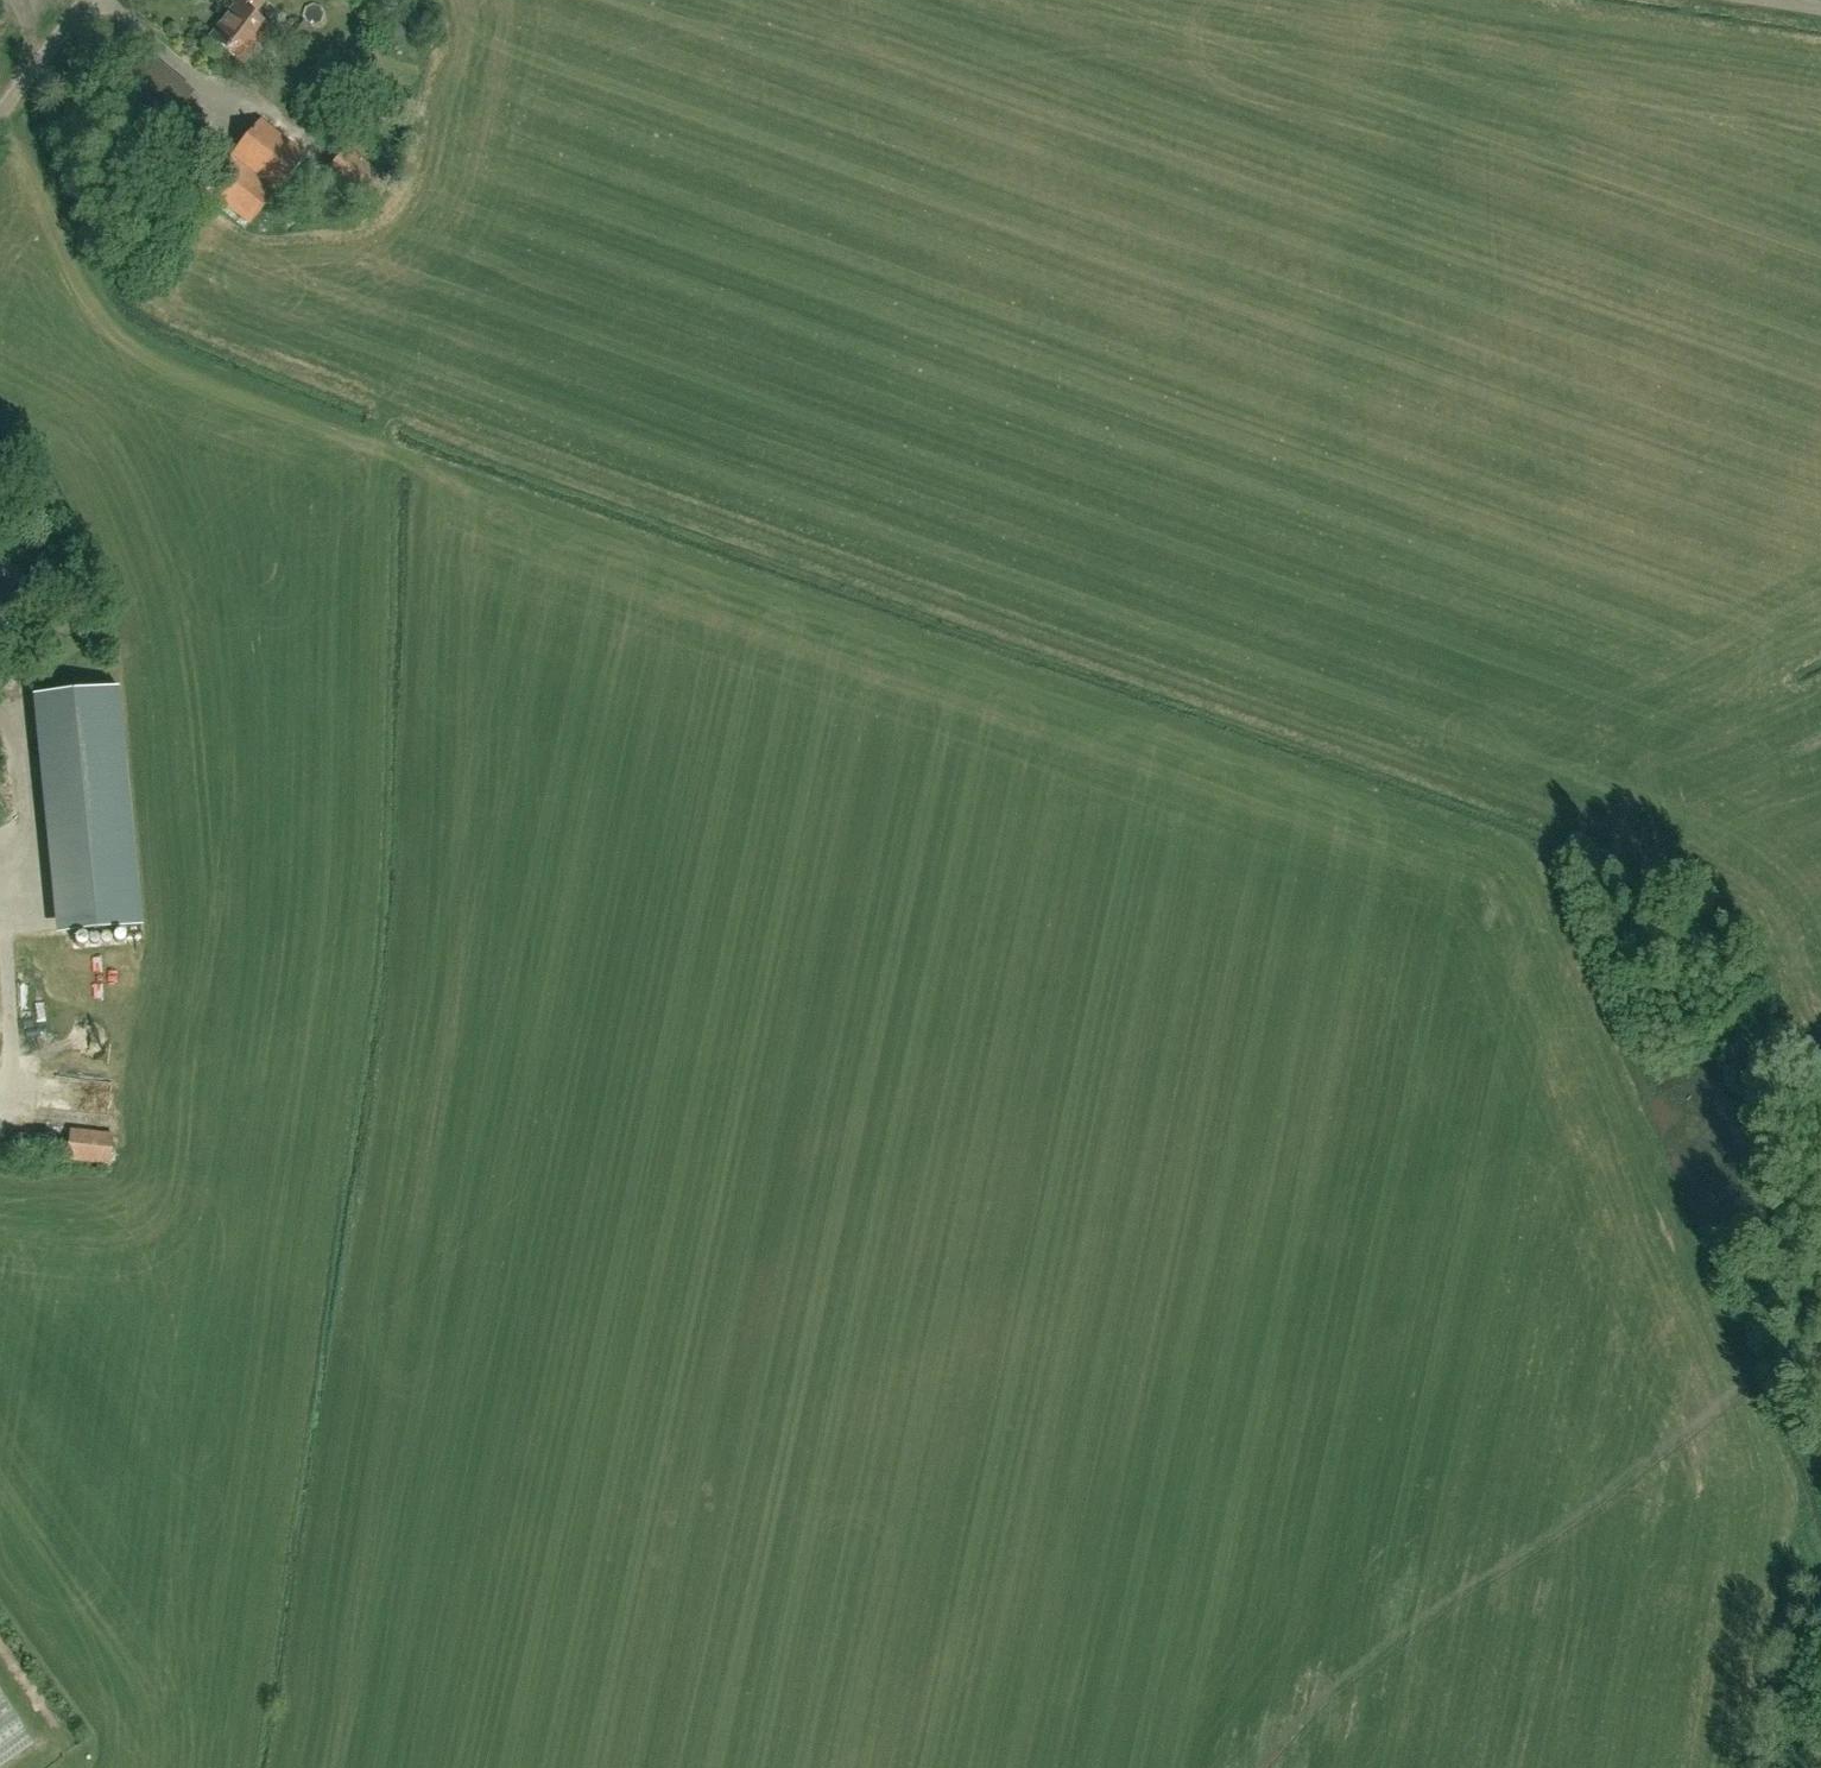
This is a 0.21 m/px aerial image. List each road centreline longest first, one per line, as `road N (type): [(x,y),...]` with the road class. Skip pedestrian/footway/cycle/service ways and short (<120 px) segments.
road 1 (unclassified): [(0,112),(87,0)]

